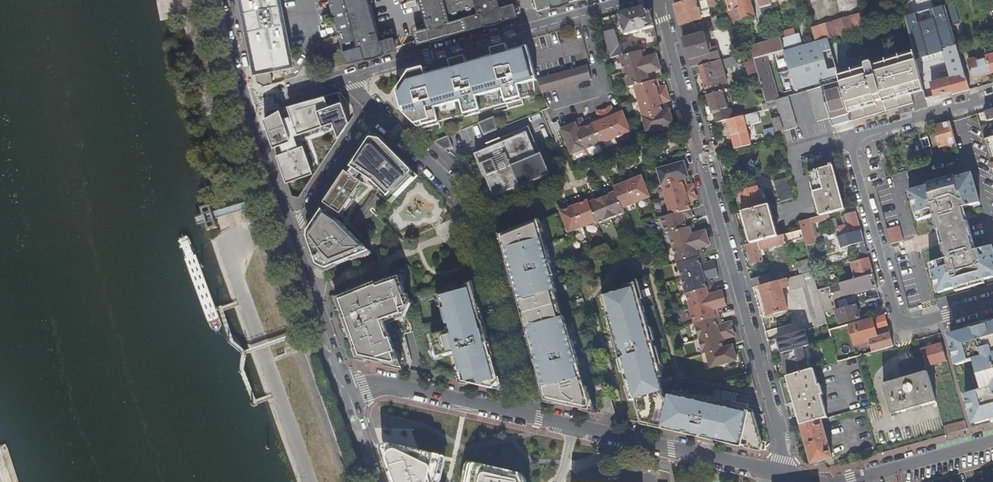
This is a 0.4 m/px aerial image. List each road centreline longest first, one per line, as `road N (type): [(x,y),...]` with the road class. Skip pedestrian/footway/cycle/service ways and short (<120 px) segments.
road 1 (residential): [(788,477),(661,0)]
road 2 (residential): [(992,97),(863,134),(850,150),(898,318),(911,324),(992,302)]
road 3 (secondary): [(214,0),(238,107),(295,282),(339,366)]
road 4 (residential): [(376,109),(470,202),(530,418)]
road 5 (residential): [(628,0),(345,77)]
road 6 (residential): [(574,429),(788,477)]
road 7 (residential): [(348,393),(393,386),(530,418)]
road 8 (residential): [(843,481),(992,441)]
road 9 (secondary): [(339,366),(293,227)]
road 10 (residential): [(293,227),(376,109)]
road 11 (secondary): [(293,227),(249,104)]

